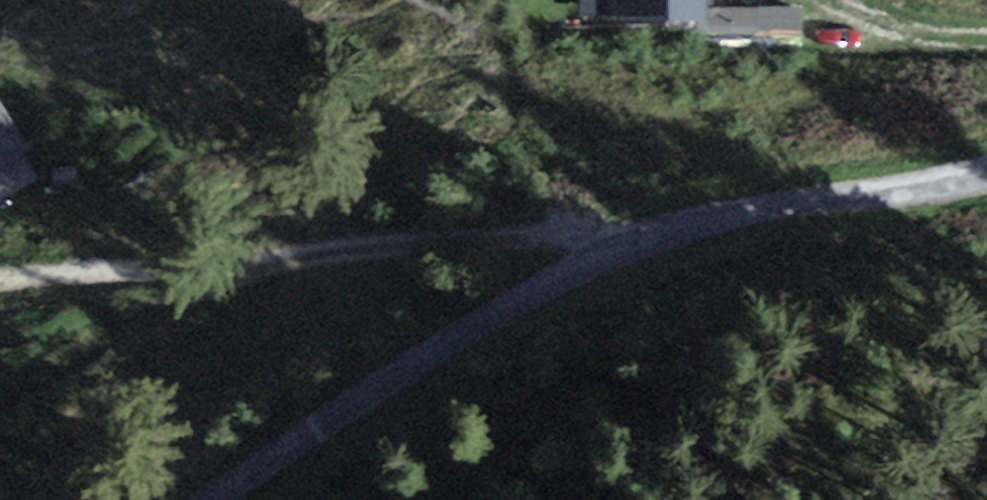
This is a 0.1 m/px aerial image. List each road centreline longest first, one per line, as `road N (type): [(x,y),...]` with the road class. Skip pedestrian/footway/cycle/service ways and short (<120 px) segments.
road 1 (track): [(986,175),(772,206),(634,243),(450,342),(214,499)]
road 2 (track): [(0,276),(513,230),(568,237),(596,261)]
road 3 (track): [(841,19),(986,31)]

